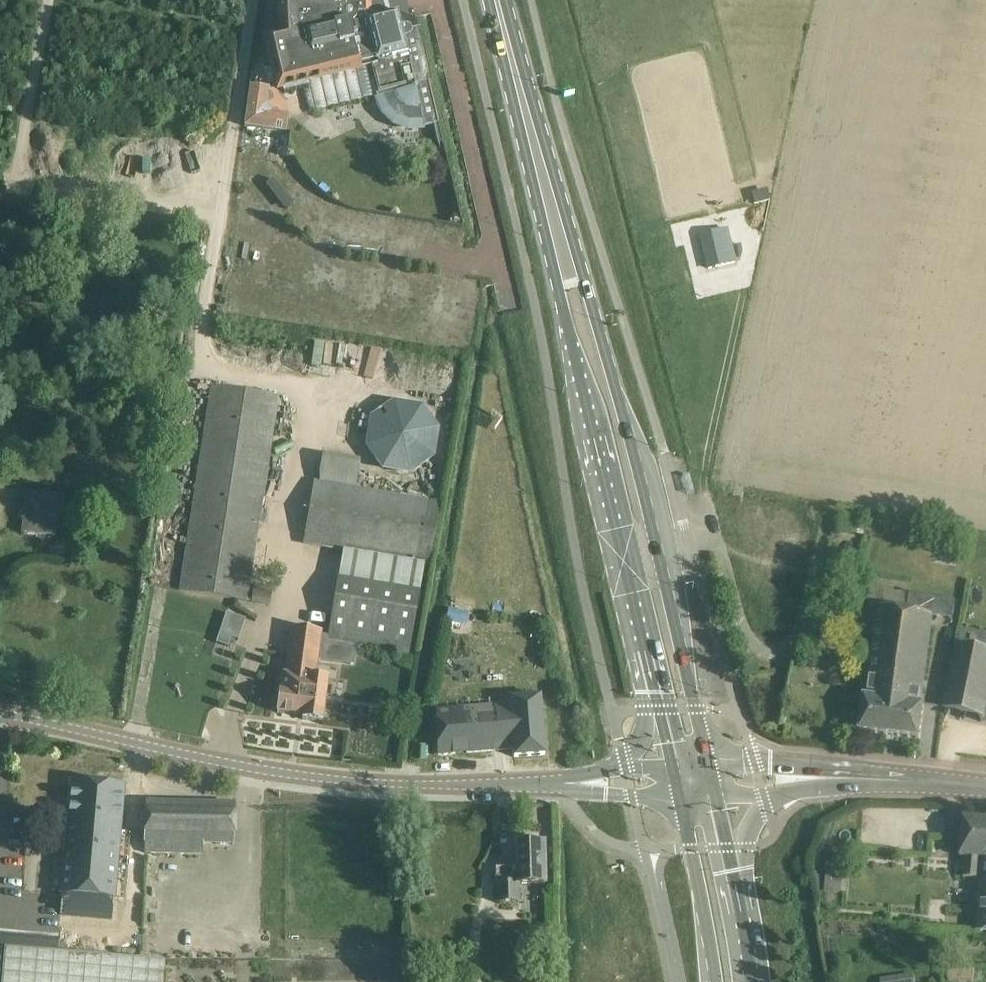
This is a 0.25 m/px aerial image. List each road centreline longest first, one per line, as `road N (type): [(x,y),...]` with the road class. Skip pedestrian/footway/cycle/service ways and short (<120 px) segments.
road 1 (primary): [(708,761),(587,285),(500,12)]
road 2 (primary): [(500,12),(659,710)]
road 3 (tertiary): [(0,716),(335,780),(564,783)]
road 4 (primary): [(679,795),(716,981)]
road 5 (secondary): [(848,778),(770,762),(708,761)]
road 6 (secondary): [(985,787),(848,778)]

